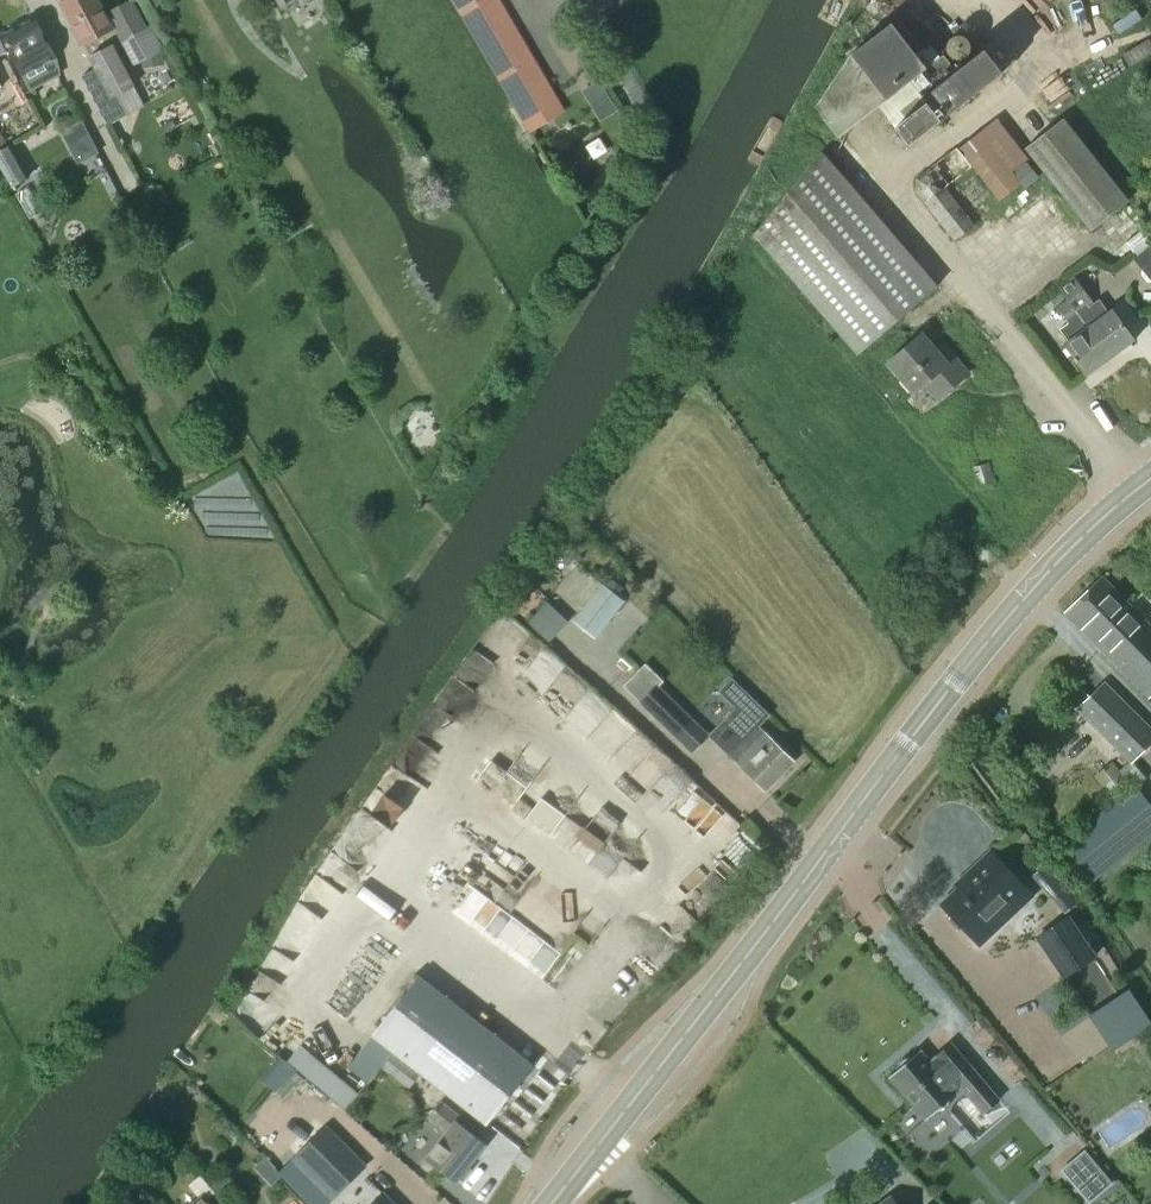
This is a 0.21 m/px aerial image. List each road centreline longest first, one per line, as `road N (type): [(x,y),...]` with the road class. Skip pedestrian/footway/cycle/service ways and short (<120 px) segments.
road 1 (primary): [(551,1203),(965,668),(1048,571),(1150,478)]

